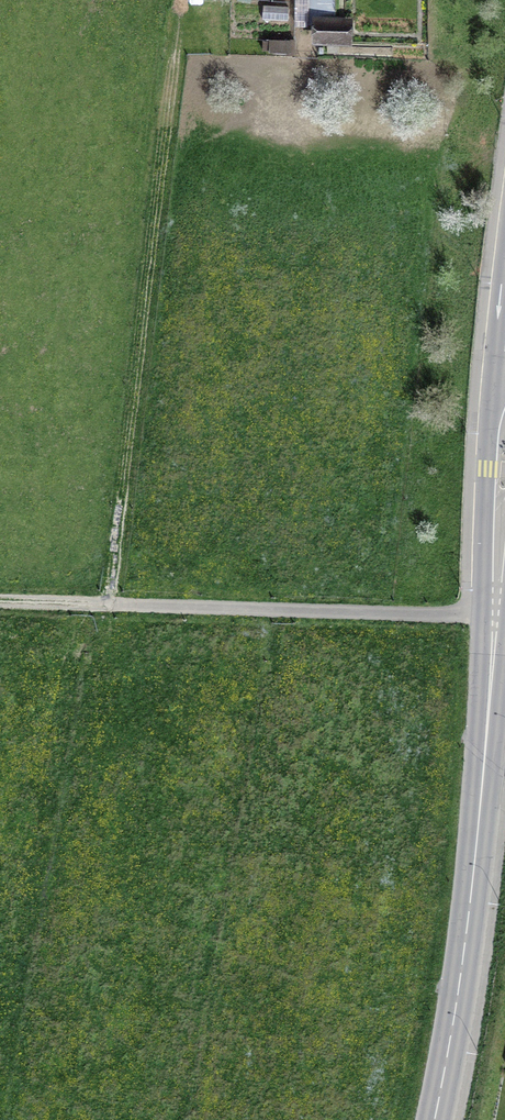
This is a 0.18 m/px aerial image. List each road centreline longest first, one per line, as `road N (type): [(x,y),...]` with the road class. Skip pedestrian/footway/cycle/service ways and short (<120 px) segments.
road 1 (tertiary): [(504,475),(499,628),(469,910),(434,1119)]
road 2 (track): [(0,602),(467,617)]

